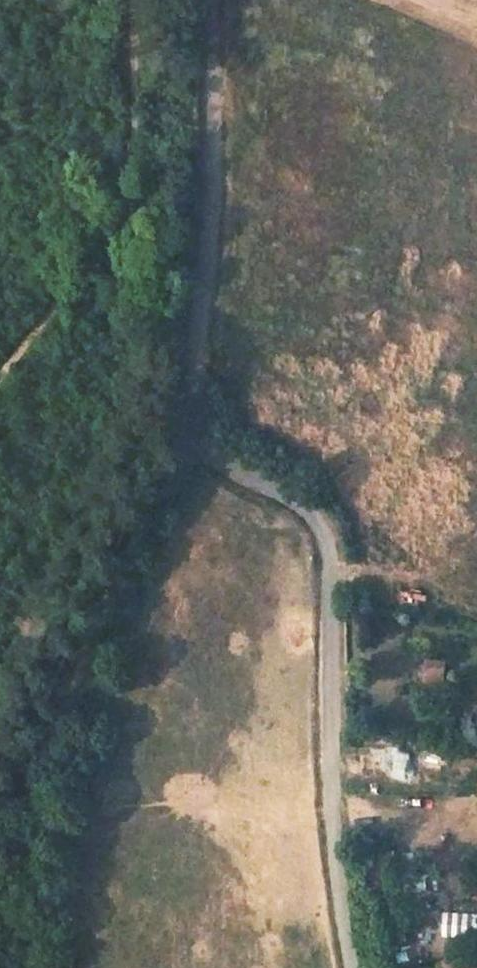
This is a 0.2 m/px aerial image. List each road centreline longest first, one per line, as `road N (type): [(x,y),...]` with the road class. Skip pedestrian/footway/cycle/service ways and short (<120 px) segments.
road 1 (unclassified): [(214,0),(212,199),(189,438),(283,495),(324,536),(326,727),(354,967)]
road 2 (track): [(4,967),(39,780),(74,673),(164,472),(189,438)]
road 3 (track): [(137,0),(132,191),(0,376)]

